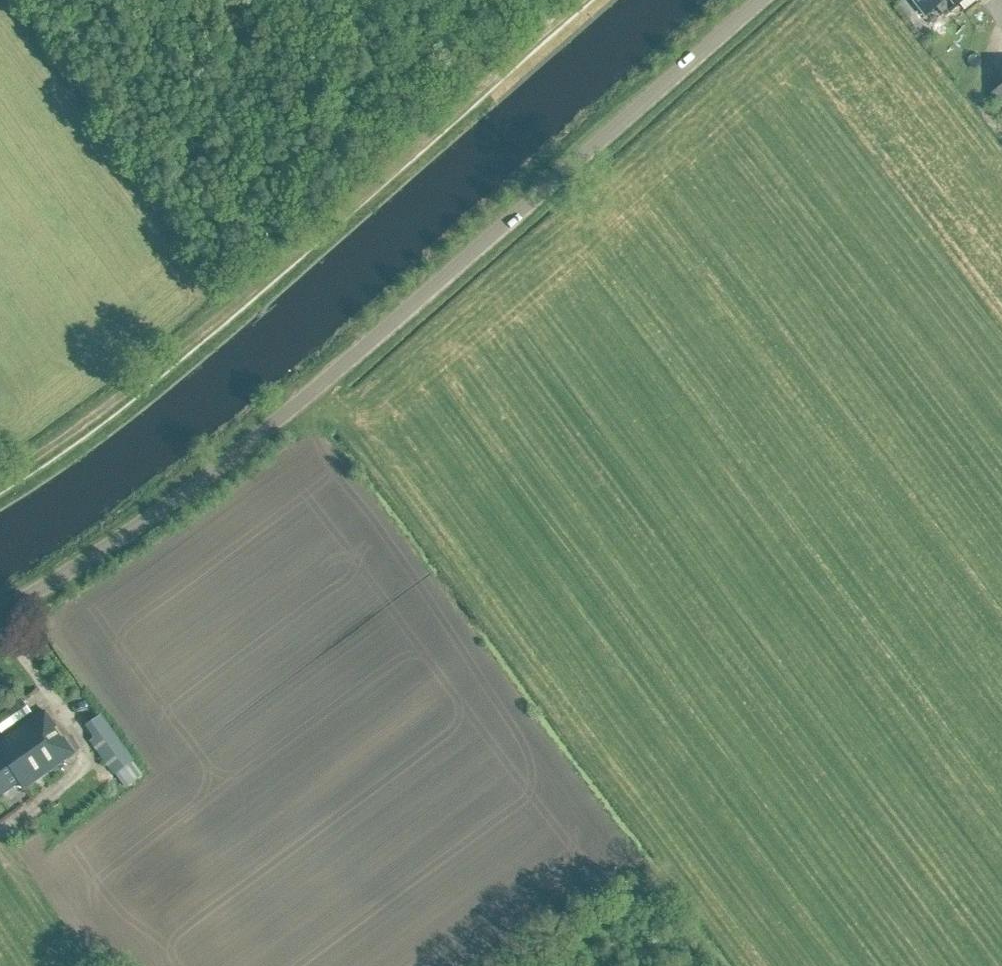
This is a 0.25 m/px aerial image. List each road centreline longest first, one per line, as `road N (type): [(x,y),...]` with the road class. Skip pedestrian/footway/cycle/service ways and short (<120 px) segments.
road 1 (unclassified): [(0,609),(81,566),(275,427),(765,0)]
road 2 (track): [(0,481),(204,328),(571,0)]
road 3 (track): [(0,851),(81,965)]

